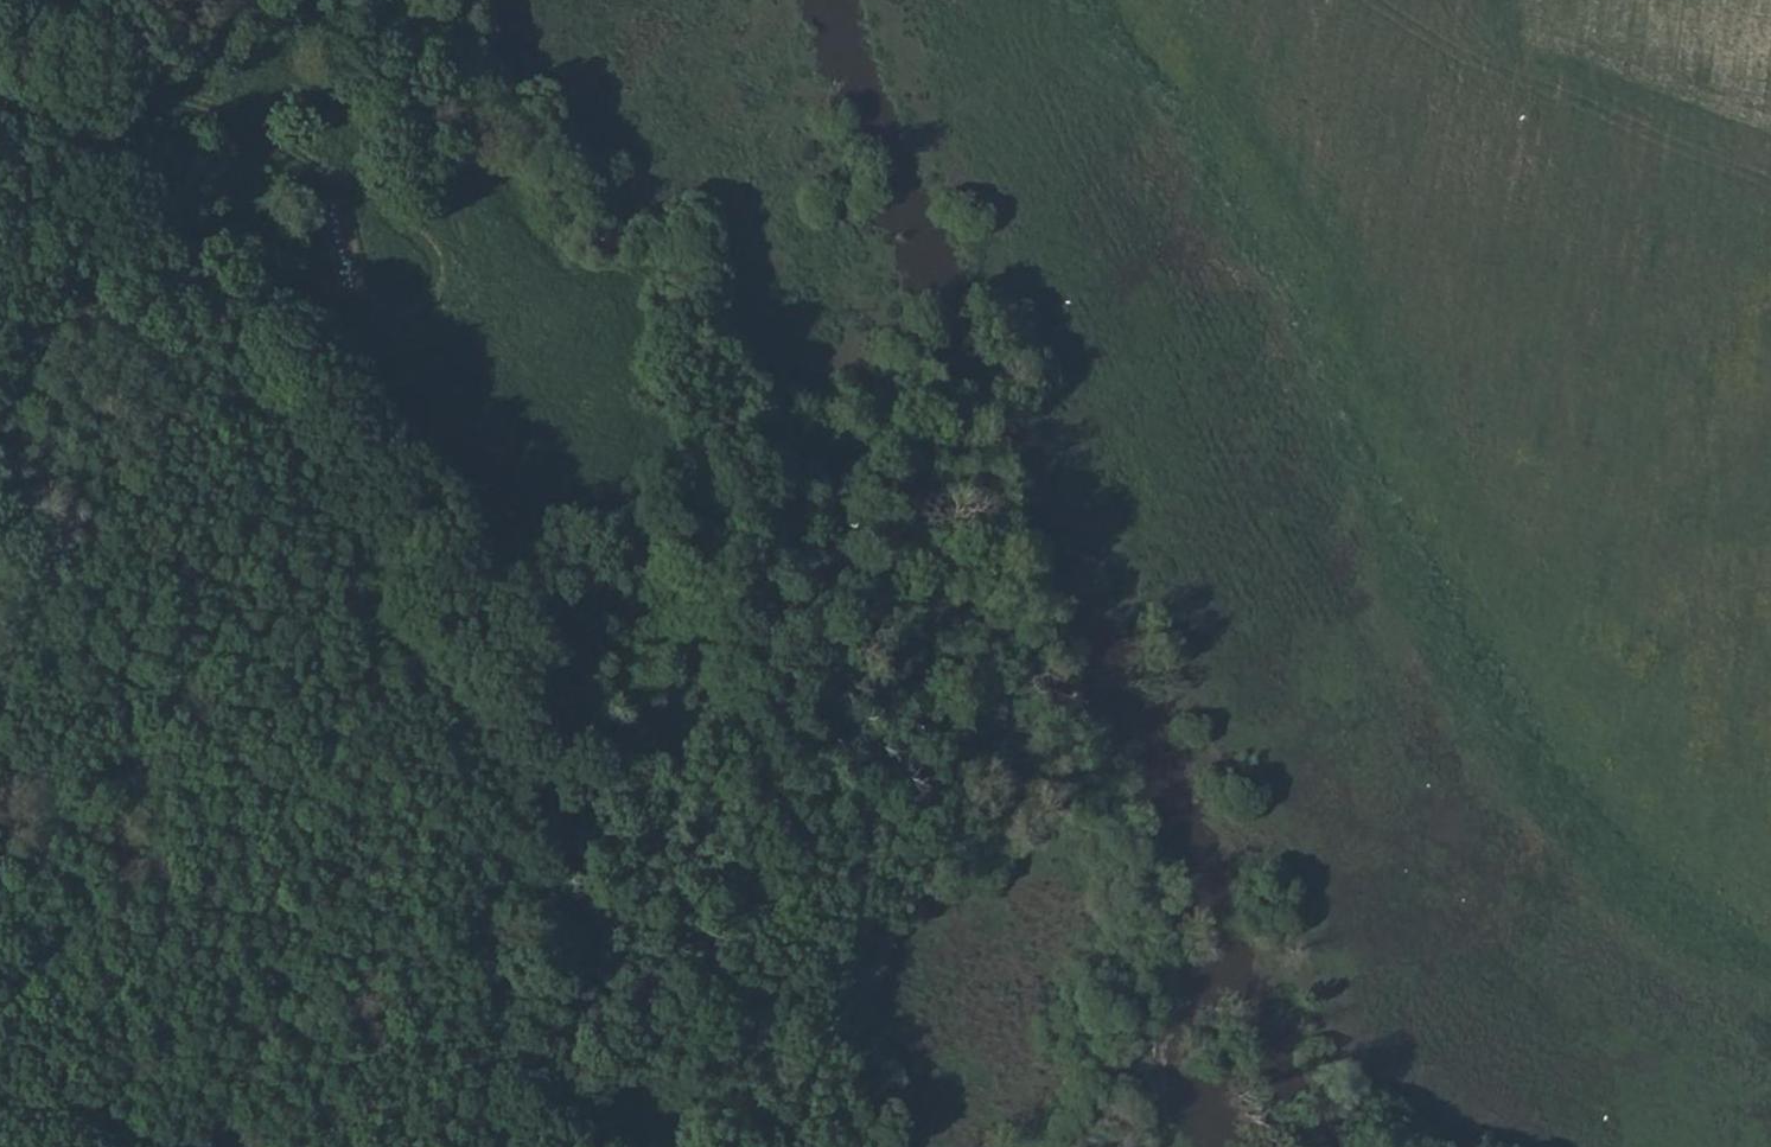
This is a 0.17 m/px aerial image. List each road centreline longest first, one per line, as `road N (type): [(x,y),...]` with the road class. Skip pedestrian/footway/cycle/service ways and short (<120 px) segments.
road 1 (track): [(372,251),(336,136),(291,93),(237,80),(44,93),(0,66)]
road 2 (track): [(343,157),(438,178),(468,202),(480,244),(453,280),(411,290),(372,251)]
road 3 (track): [(0,127),(49,238),(18,338),(0,363)]

